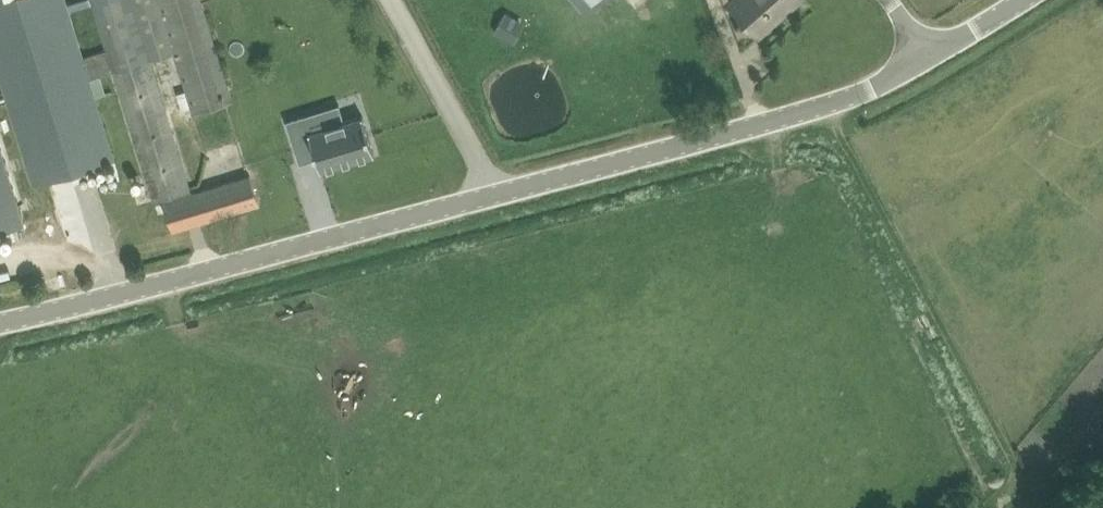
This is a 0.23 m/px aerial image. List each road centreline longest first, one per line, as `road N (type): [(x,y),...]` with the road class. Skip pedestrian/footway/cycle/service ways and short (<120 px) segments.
road 1 (unclassified): [(0,321),(120,298),(838,111),(1028,0)]
road 2 (track): [(838,111),(1024,478)]

